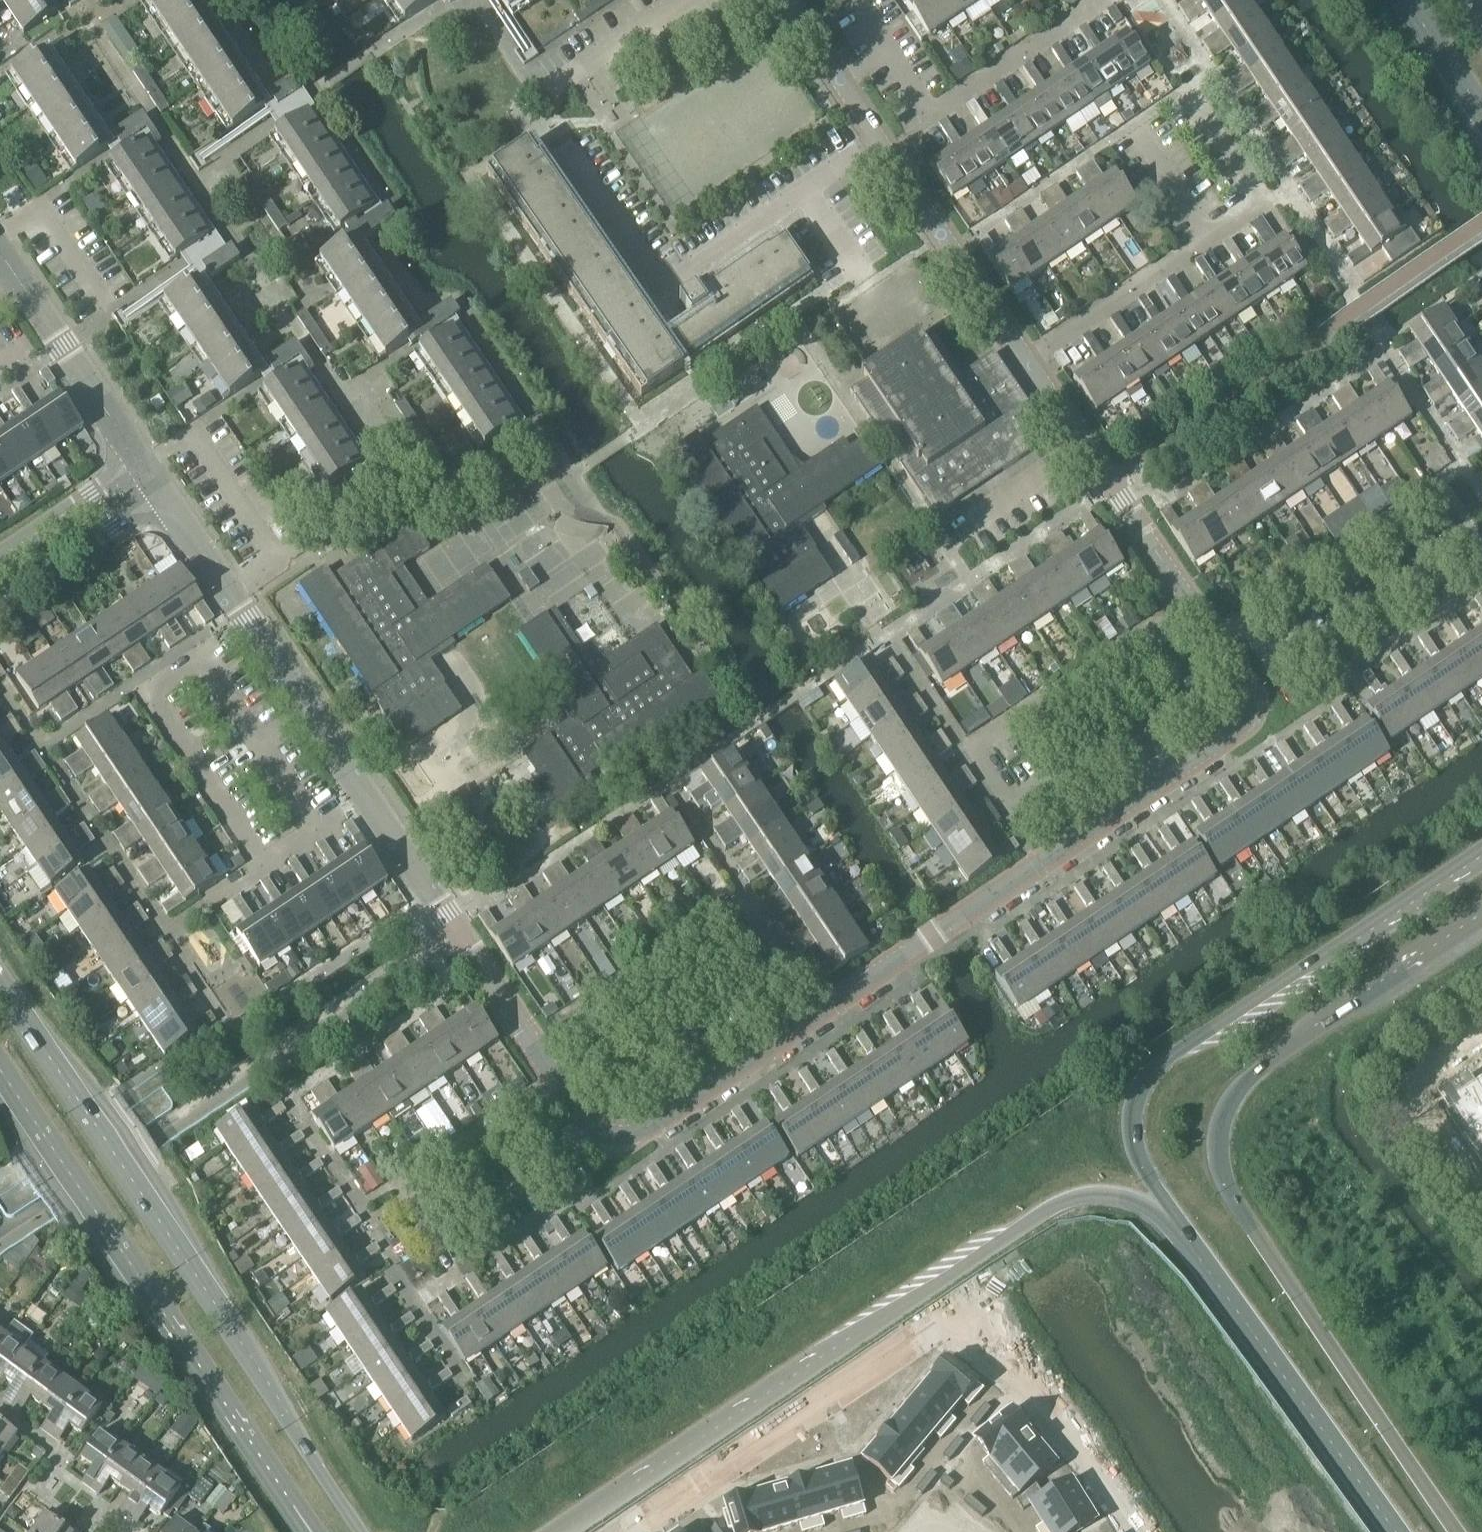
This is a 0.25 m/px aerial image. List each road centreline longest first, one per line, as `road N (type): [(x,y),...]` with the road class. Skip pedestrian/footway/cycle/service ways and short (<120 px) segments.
road 1 (primary): [(1456,1531),(1228,1191),(1219,1155),(1222,1124),(1256,1073),(1481,916)]
road 2 (residential): [(1027,359),(1213,633),(1245,686),(1246,714),(1226,737),(962,914)]
road 3 (primary): [(565,1531),(1036,1219),(1081,1198),(1131,1201),(1184,1234)]
road 4 (residential): [(1129,1531),(979,1304),(652,1531)]
road 5 (secondary): [(354,1531),(255,1364),(0,982)]
road 6 (residential): [(227,592),(555,1081)]
road 7 (primary): [(1481,856),(1152,1075),(1136,1105),(1137,1148),(1184,1234)]
road 8 (secondary): [(0,1063),(314,1531)]
road 9 (residential): [(594,1135),(434,1243),(394,1185),(555,1081)]
road 10 (residential): [(594,1135),(626,1143),(962,914)]
road 11 (residential): [(878,141),(663,285),(563,144)]
road 12 (residential): [(1027,359),(1261,203),(1186,91)]
road 13 (primary): [(1184,1234),(1394,1531)]
road 14 (residential): [(889,51),(932,115),(1100,0)]
road 15 (residential): [(878,141),(1027,359)]
road 16 (residential): [(141,463),(16,267)]
road 17 (residential): [(227,592),(415,468)]
road 18 (residential): [(0,600),(162,493)]
road 19 (residential): [(0,239),(46,207),(114,306)]
road 20 (residential): [(141,463),(0,557)]
road 21 (residential): [(686,0),(558,85)]
road 22 (secondary): [(1402,0),(1481,117)]

